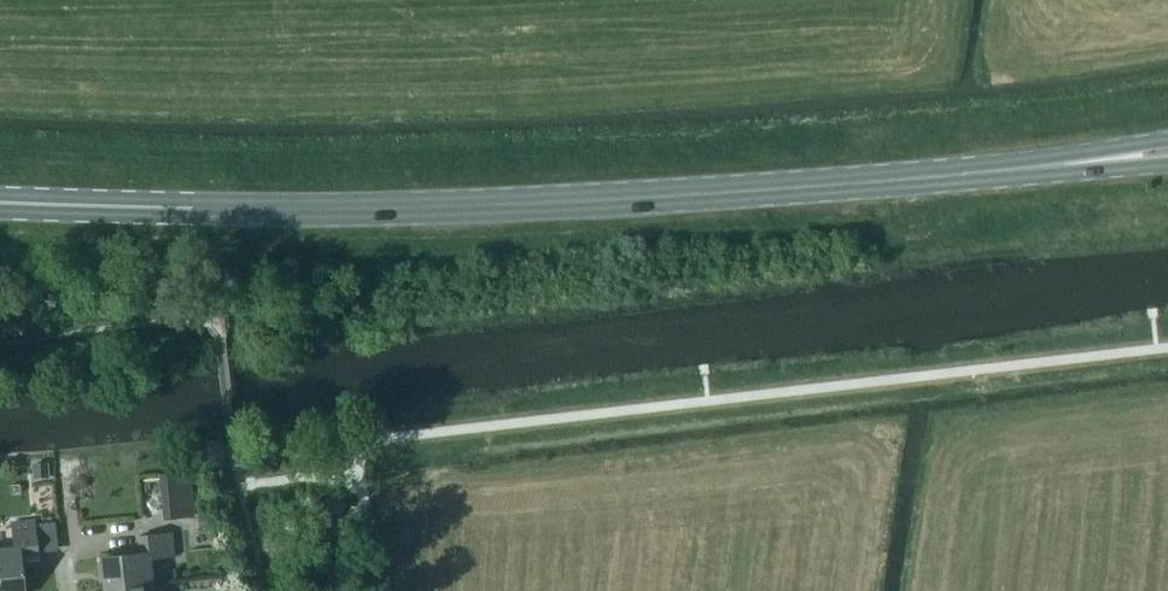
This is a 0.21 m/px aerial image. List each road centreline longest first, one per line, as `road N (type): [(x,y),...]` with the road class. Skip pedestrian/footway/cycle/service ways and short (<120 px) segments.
road 1 (primary): [(0,202),(336,210),(977,172)]
road 2 (primary): [(1167,136),(1032,155),(977,172)]
road 3 (primary): [(977,172),(1167,161)]

